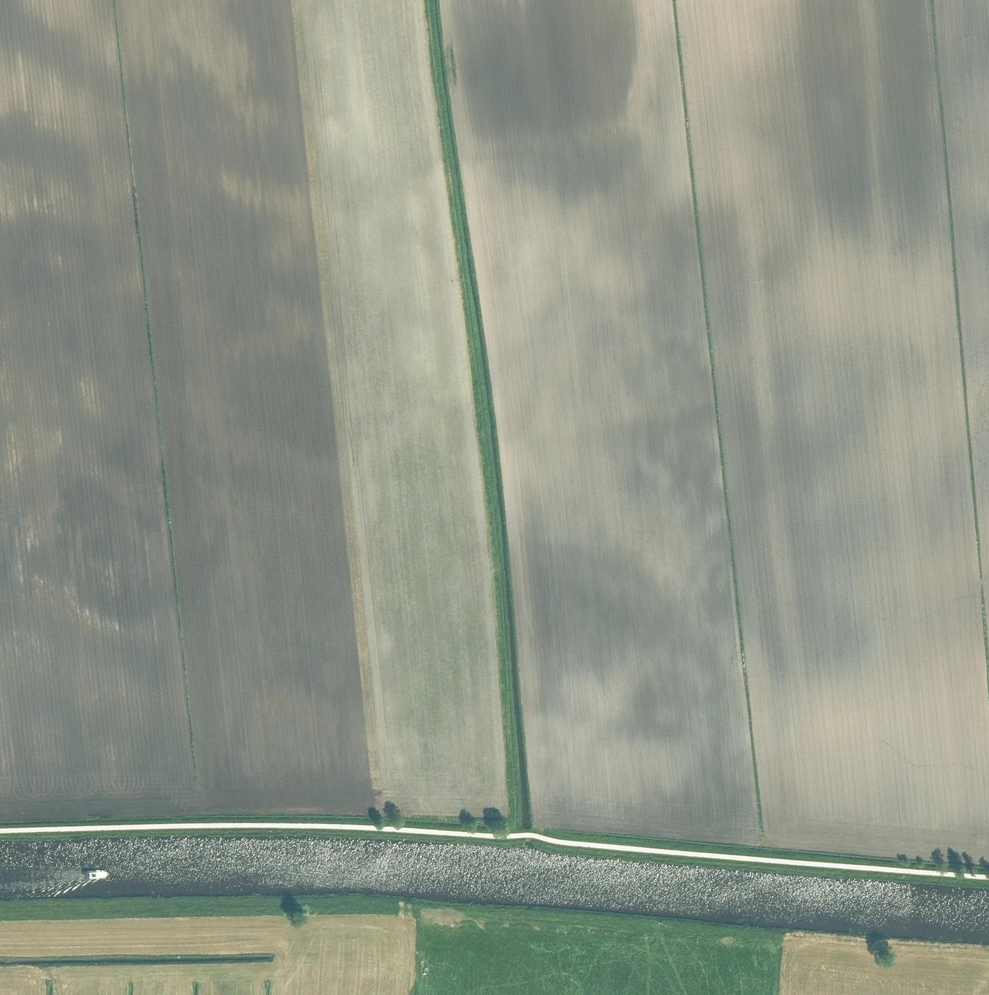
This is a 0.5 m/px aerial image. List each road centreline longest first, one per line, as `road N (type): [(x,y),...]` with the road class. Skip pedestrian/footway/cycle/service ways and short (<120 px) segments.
road 1 (track): [(0,906),(291,902),(988,953)]

